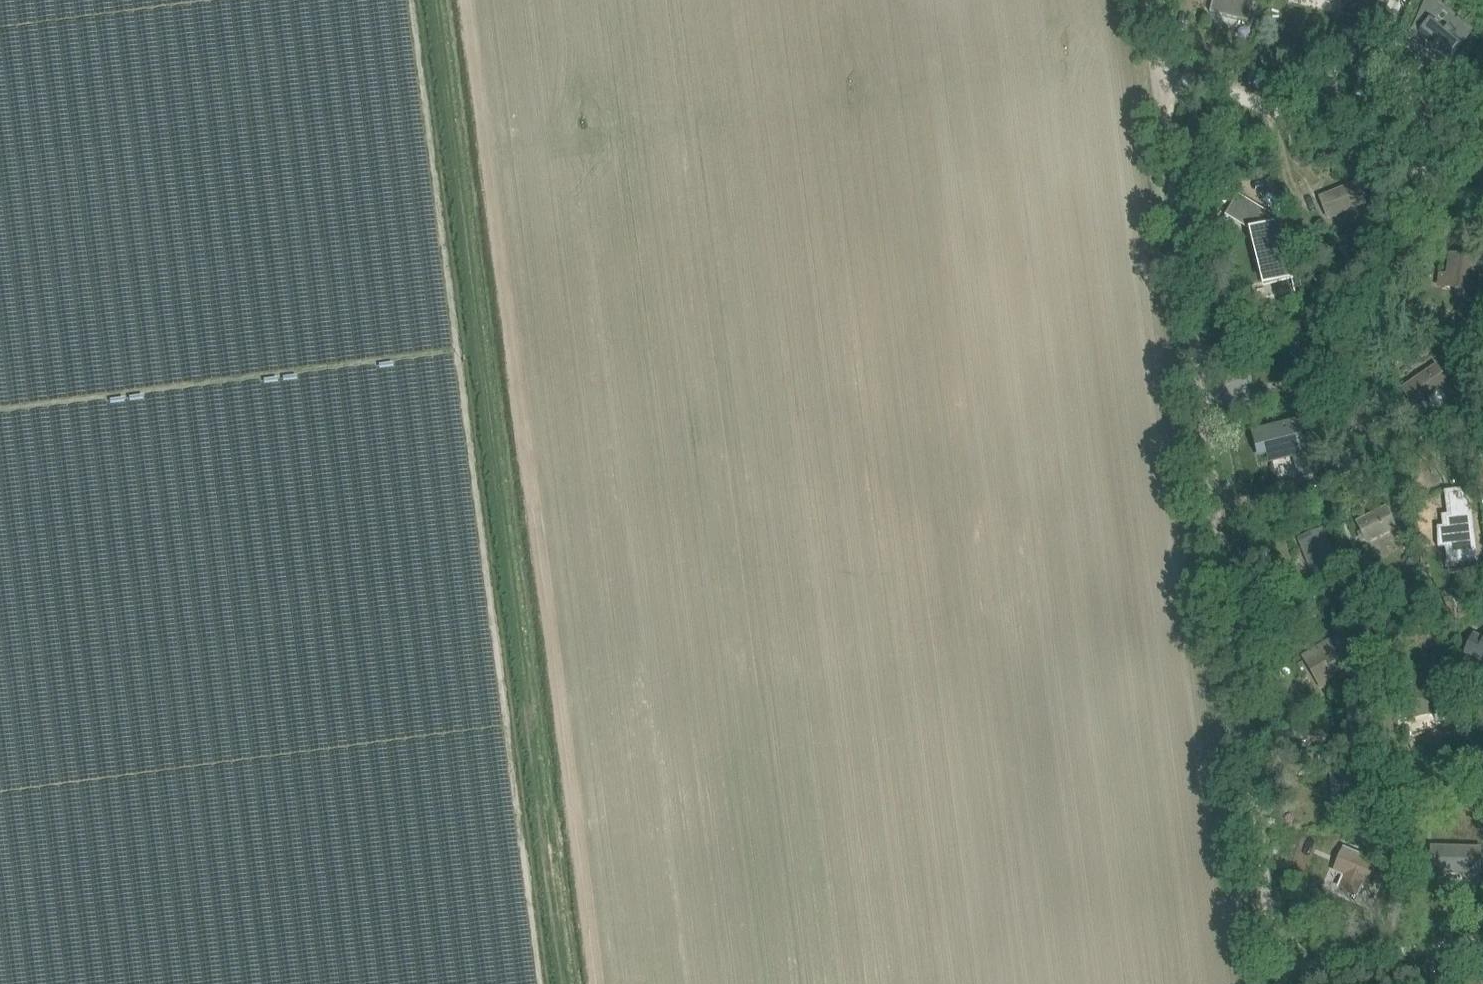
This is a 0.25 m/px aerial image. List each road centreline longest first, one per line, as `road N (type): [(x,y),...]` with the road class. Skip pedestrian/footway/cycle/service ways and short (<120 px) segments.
road 1 (residential): [(1278,966),(1157,65)]
road 2 (residential): [(1482,194),(1332,114),(1157,65)]
road 3 (residential): [(1278,966),(1482,936)]
road 4 (residential): [(1347,463),(1482,448)]

